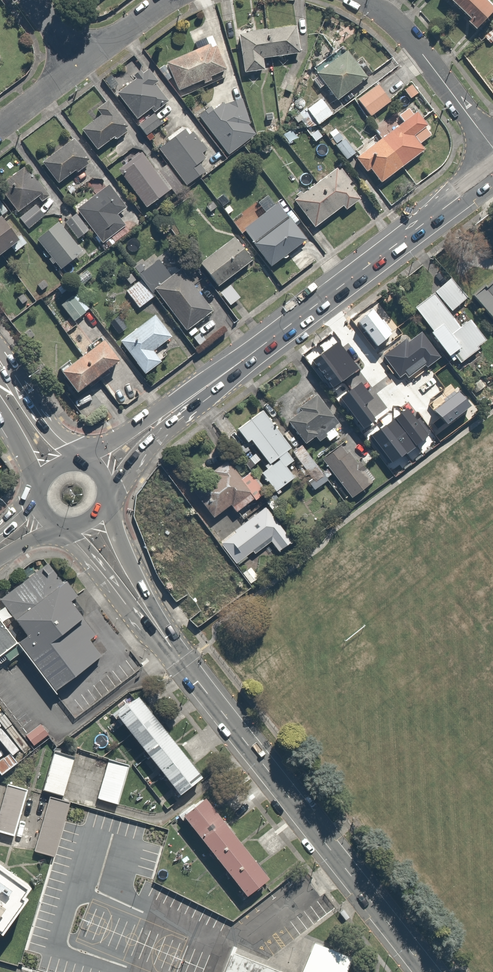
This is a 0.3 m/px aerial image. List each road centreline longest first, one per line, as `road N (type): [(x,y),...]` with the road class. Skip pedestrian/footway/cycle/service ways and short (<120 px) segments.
road 1 (secondary): [(165,639),(427,971)]
road 2 (secondary): [(492,171),(186,401)]
road 3 (residential): [(492,148),(394,21),(362,0)]
road 4 (secondary): [(165,639),(64,527)]
road 5 (secondary): [(105,504),(165,639)]
road 6 (secondary): [(0,363),(34,416),(78,461)]
road 7 (secondary): [(186,401),(106,496)]
road 8 (secondary): [(82,462),(186,401)]

